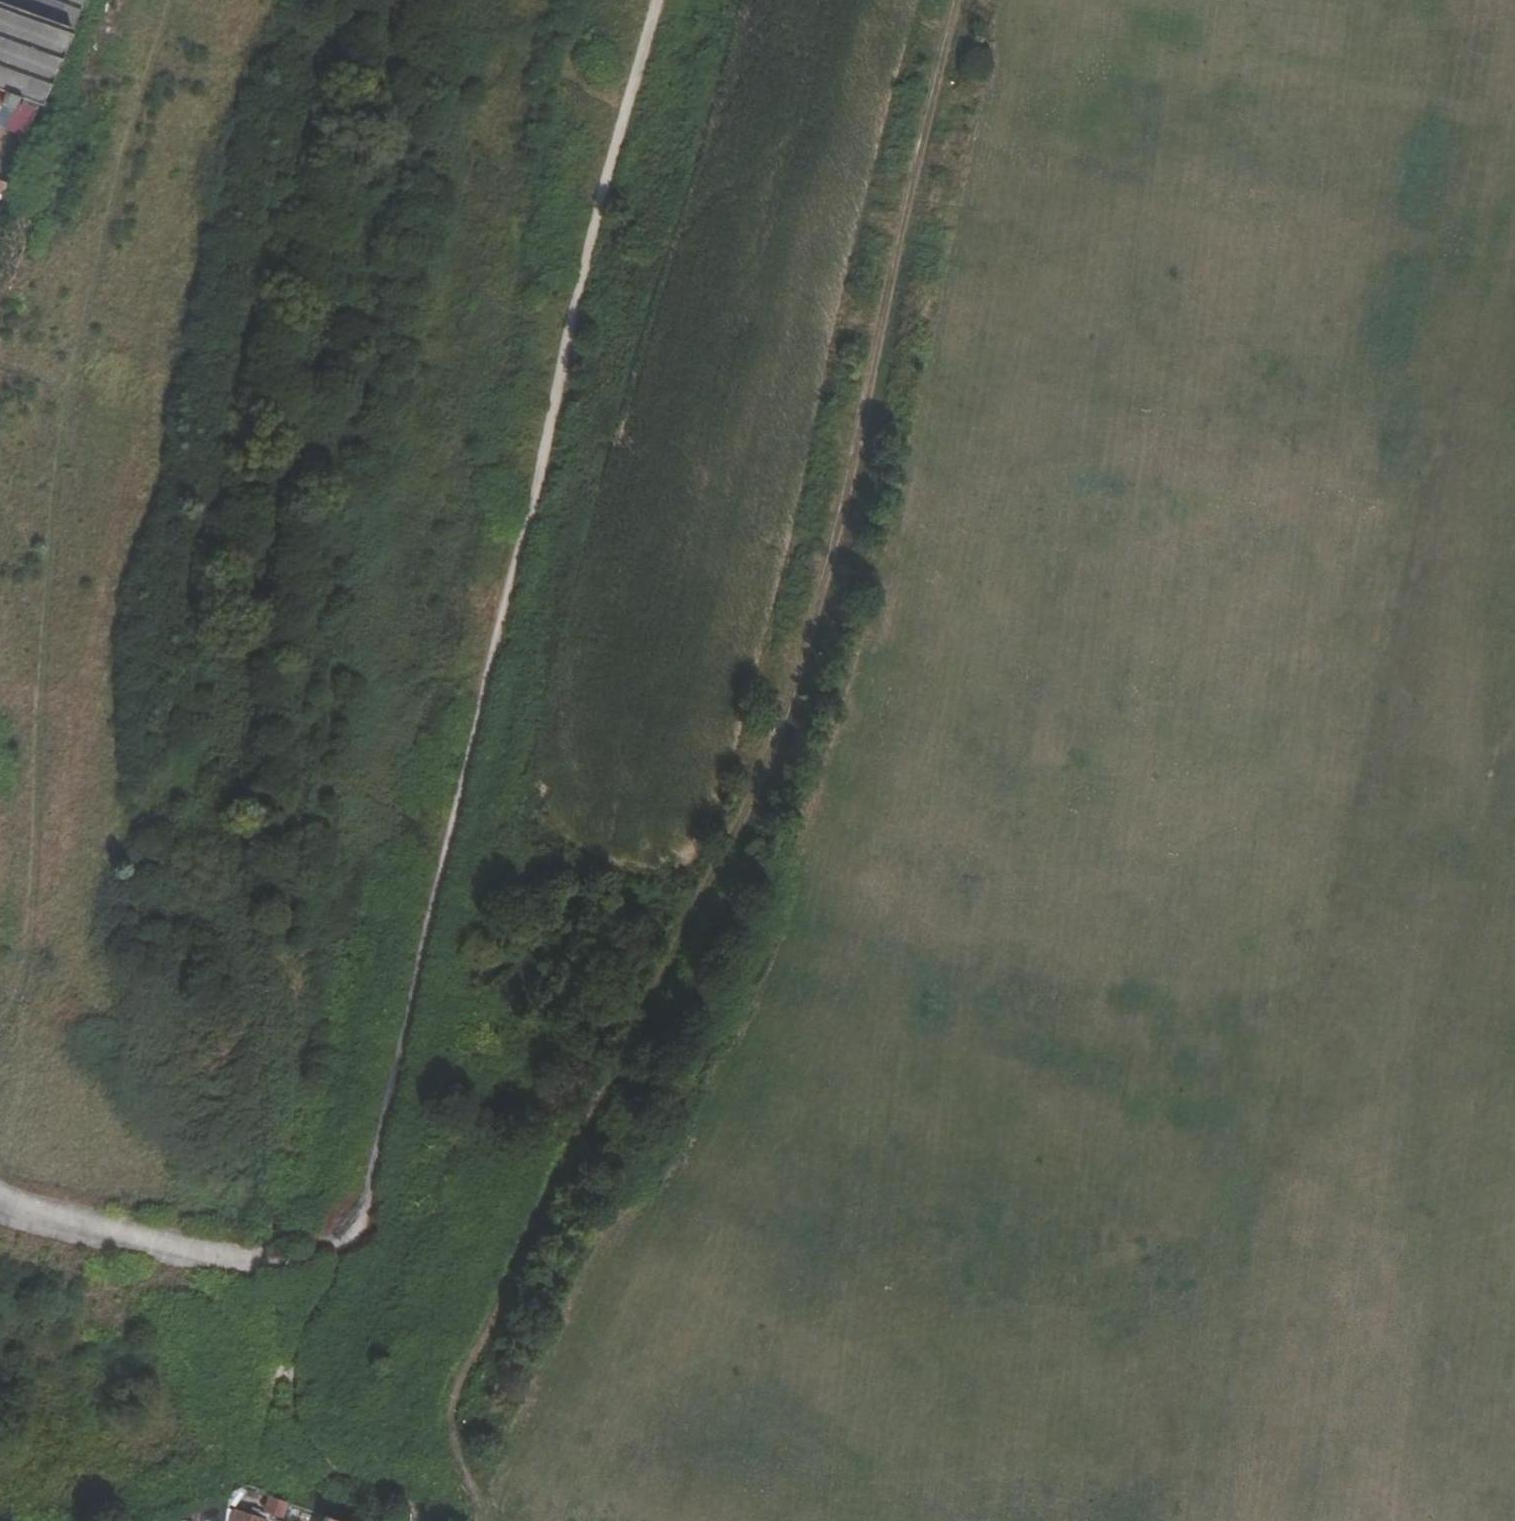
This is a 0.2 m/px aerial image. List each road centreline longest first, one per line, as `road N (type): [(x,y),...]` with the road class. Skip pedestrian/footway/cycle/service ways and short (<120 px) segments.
road 1 (track): [(955,0),(815,612)]

